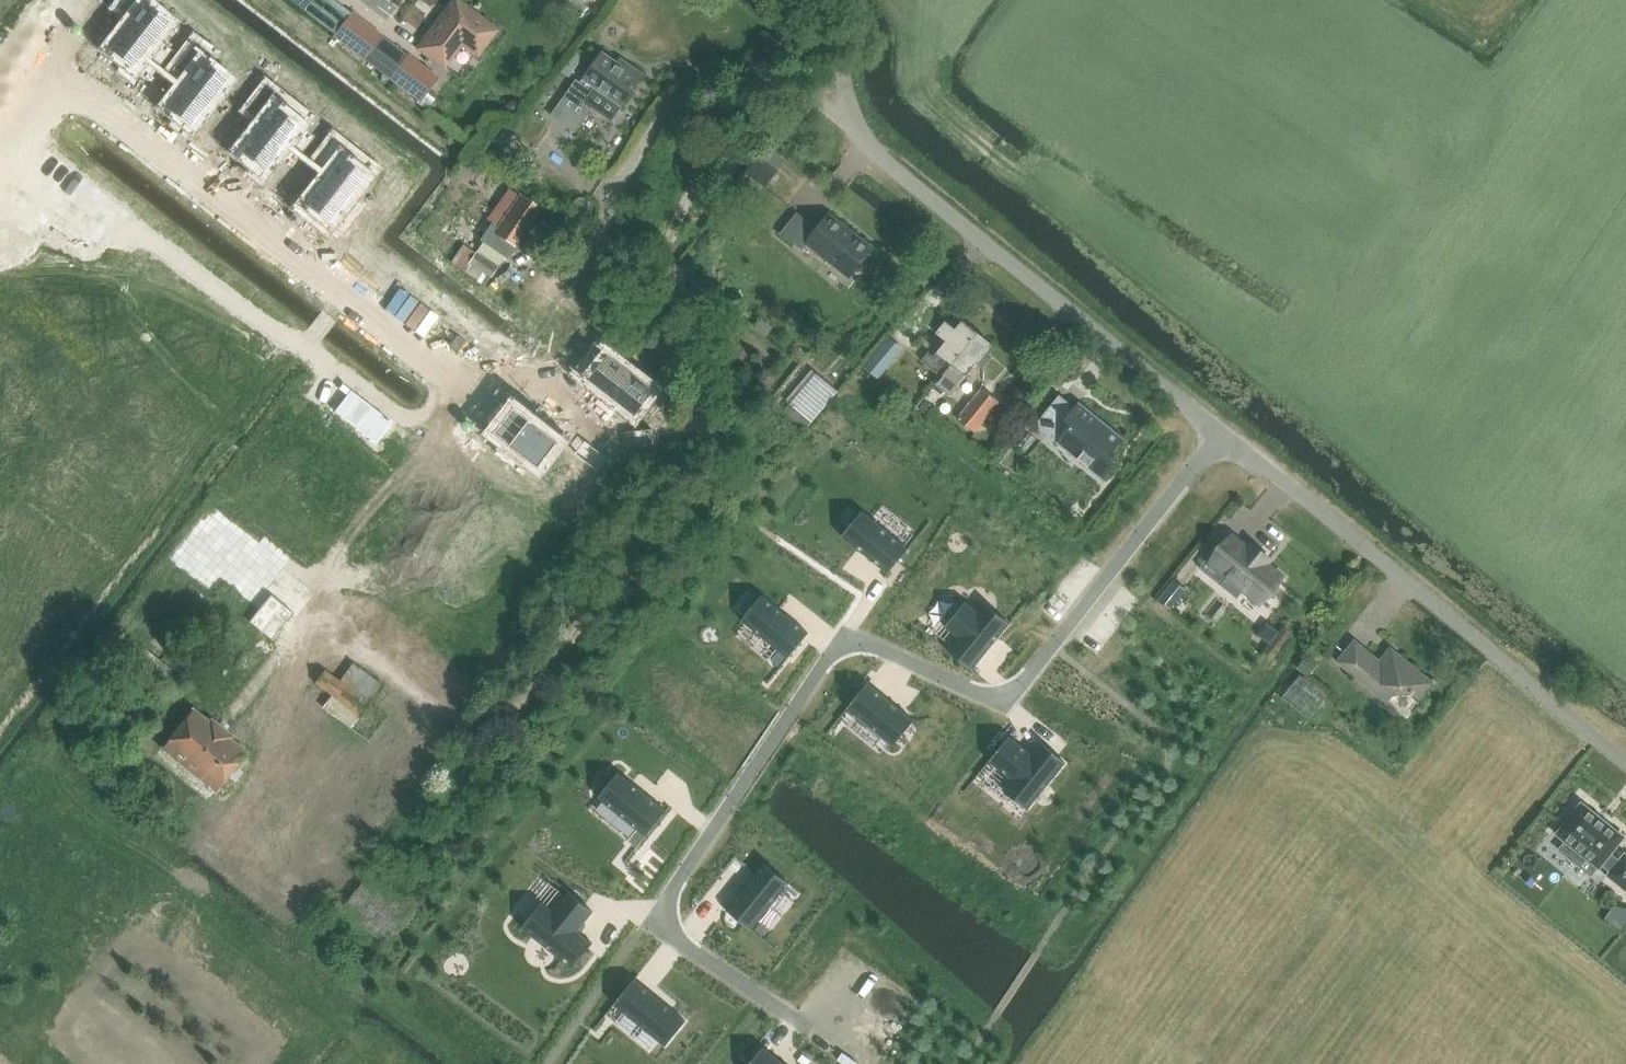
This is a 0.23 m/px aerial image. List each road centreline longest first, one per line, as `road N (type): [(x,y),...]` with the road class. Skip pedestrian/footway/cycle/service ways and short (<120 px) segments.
road 1 (residential): [(1224,433),(1008,691),(990,695),(875,646),(845,645),(658,914),(684,943),(830,1038),(862,994)]
road 2 (residential): [(0,93),(32,53),(456,381),(504,377)]
road 3 (residential): [(1625,763),(1224,433)]
road 4 (residential): [(1224,433),(884,161),(863,135)]
road 5 (residential): [(863,135),(768,74),(708,74),(668,109),(610,197),(606,220)]
road 6 (track): [(495,716),(522,702),(606,593),(645,566),(711,482)]
road 7 (residential): [(863,135),(820,6)]

